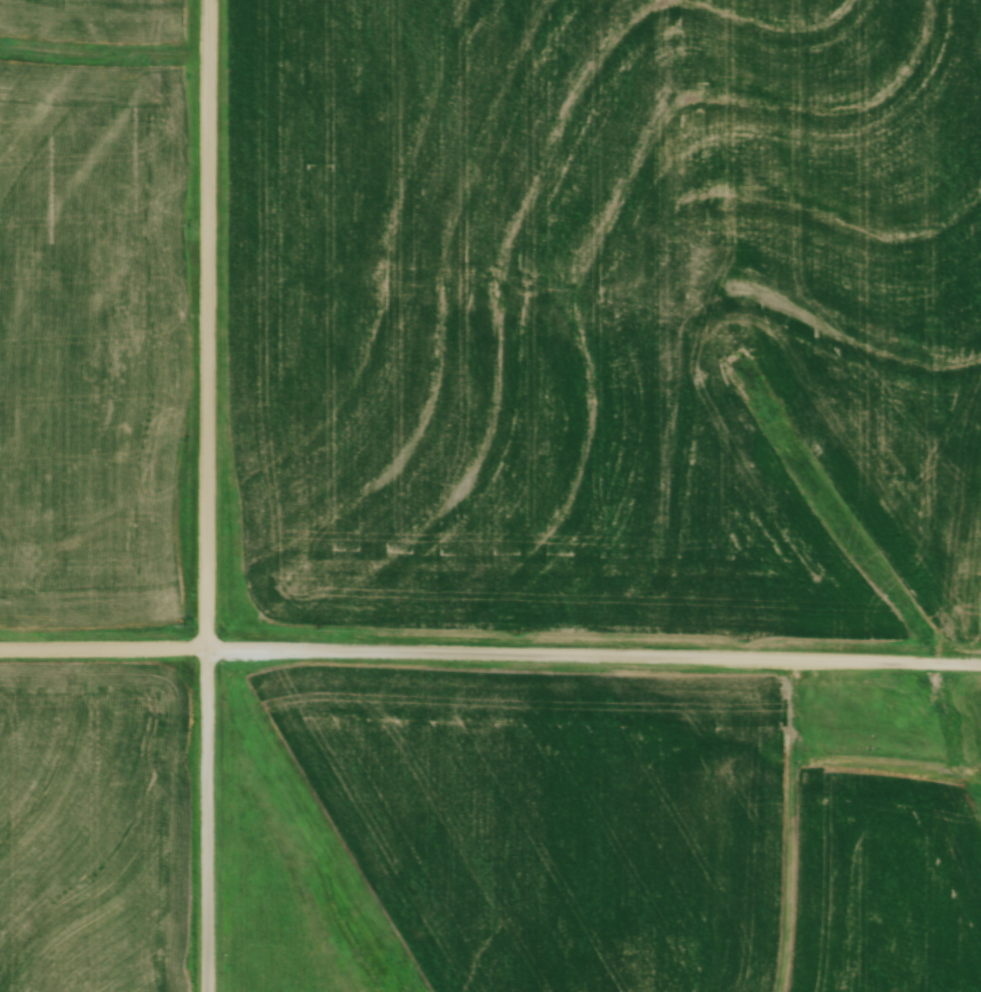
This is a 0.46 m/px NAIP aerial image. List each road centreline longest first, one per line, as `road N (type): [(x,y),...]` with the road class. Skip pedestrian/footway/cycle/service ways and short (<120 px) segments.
road 1 (residential): [(210,991),(214,0)]
road 2 (residential): [(980,662),(207,646),(0,651)]

